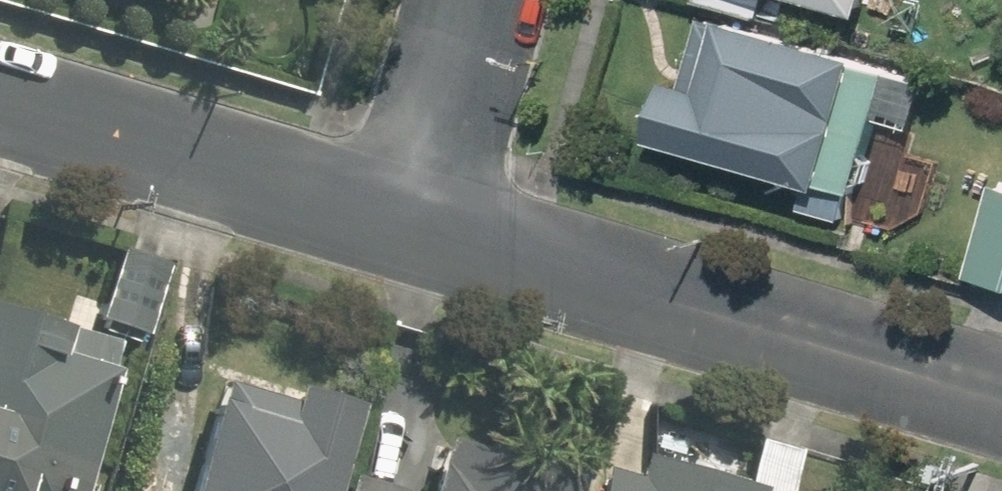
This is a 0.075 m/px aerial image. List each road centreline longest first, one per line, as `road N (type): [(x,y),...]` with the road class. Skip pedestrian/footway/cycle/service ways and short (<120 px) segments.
road 1 (residential): [(418,226),(1001,395)]
road 2 (residential): [(0,101),(418,226)]
road 3 (residential): [(418,226),(481,0)]

